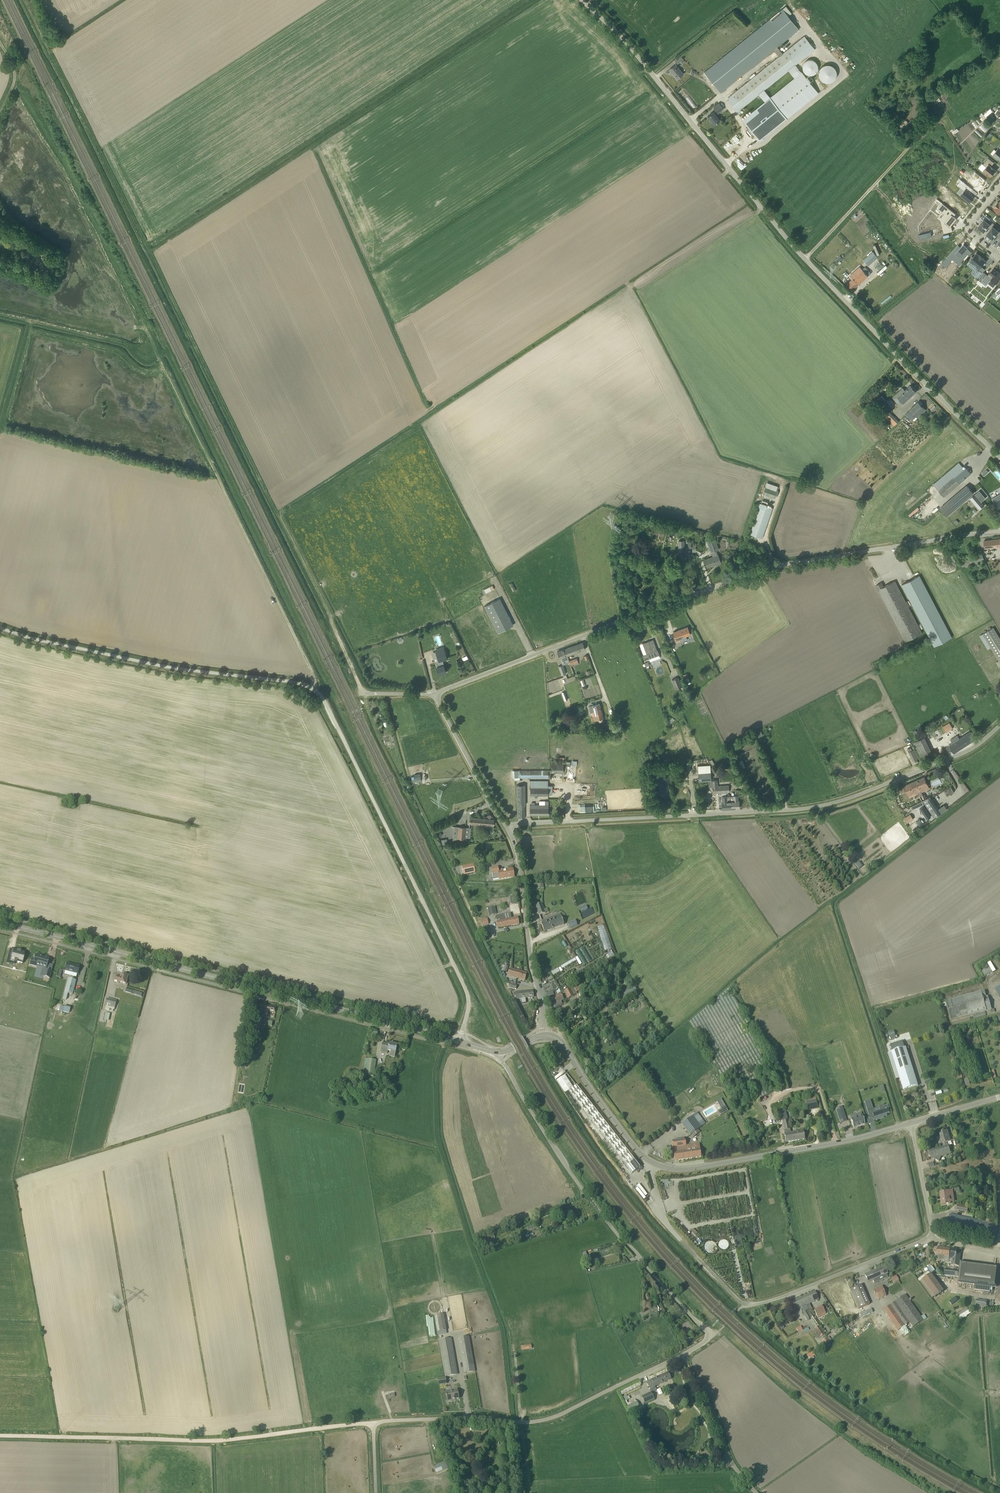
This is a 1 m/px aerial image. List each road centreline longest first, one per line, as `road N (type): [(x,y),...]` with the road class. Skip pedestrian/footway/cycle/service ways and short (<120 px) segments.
road 1 (unclassified): [(458,1042),(468,994),(323,697),(304,684),(149,663),(0,627)]
road 2 (unclassified): [(433,696),(770,567),(999,532)]
road 3 (track): [(24,0),(283,520)]
road 4 (unclassified): [(506,828),(831,804),(973,749),(999,728)]
road 5 (secondary): [(458,1042),(0,923)]
road 6 (secondary): [(912,1123),(841,1142),(663,1167),(640,1154),(559,1041),(544,1036)]
road 7 (unclassified): [(682,1355),(711,1336),(584,1193),(499,1053)]
road 8 (unclassified): [(376,1492),(379,1422),(545,1419),(682,1355)]
road 9 (track): [(0,1435),(219,1440),(379,1422)]
road 10 (track): [(310,688),(315,678),(155,353)]
road 11 (unclassified): [(805,259),(581,0)]
road 12 (unclassified): [(746,1305),(932,1237),(912,1123)]
road 13 (unclassified): [(999,458),(805,259)]
road 14 (track): [(366,699),(279,501)]
road 15 (unclassified): [(544,1036),(506,828)]
road 16 (unclassified): [(805,259),(931,123)]
road 17 (track): [(653,1164),(665,1224),(746,1305)]
road 18 (track): [(0,316),(155,353)]
road 19 (unclassified): [(753,1492),(736,1475),(682,1355)]
road 20 (unclassified): [(506,828),(433,696)]

